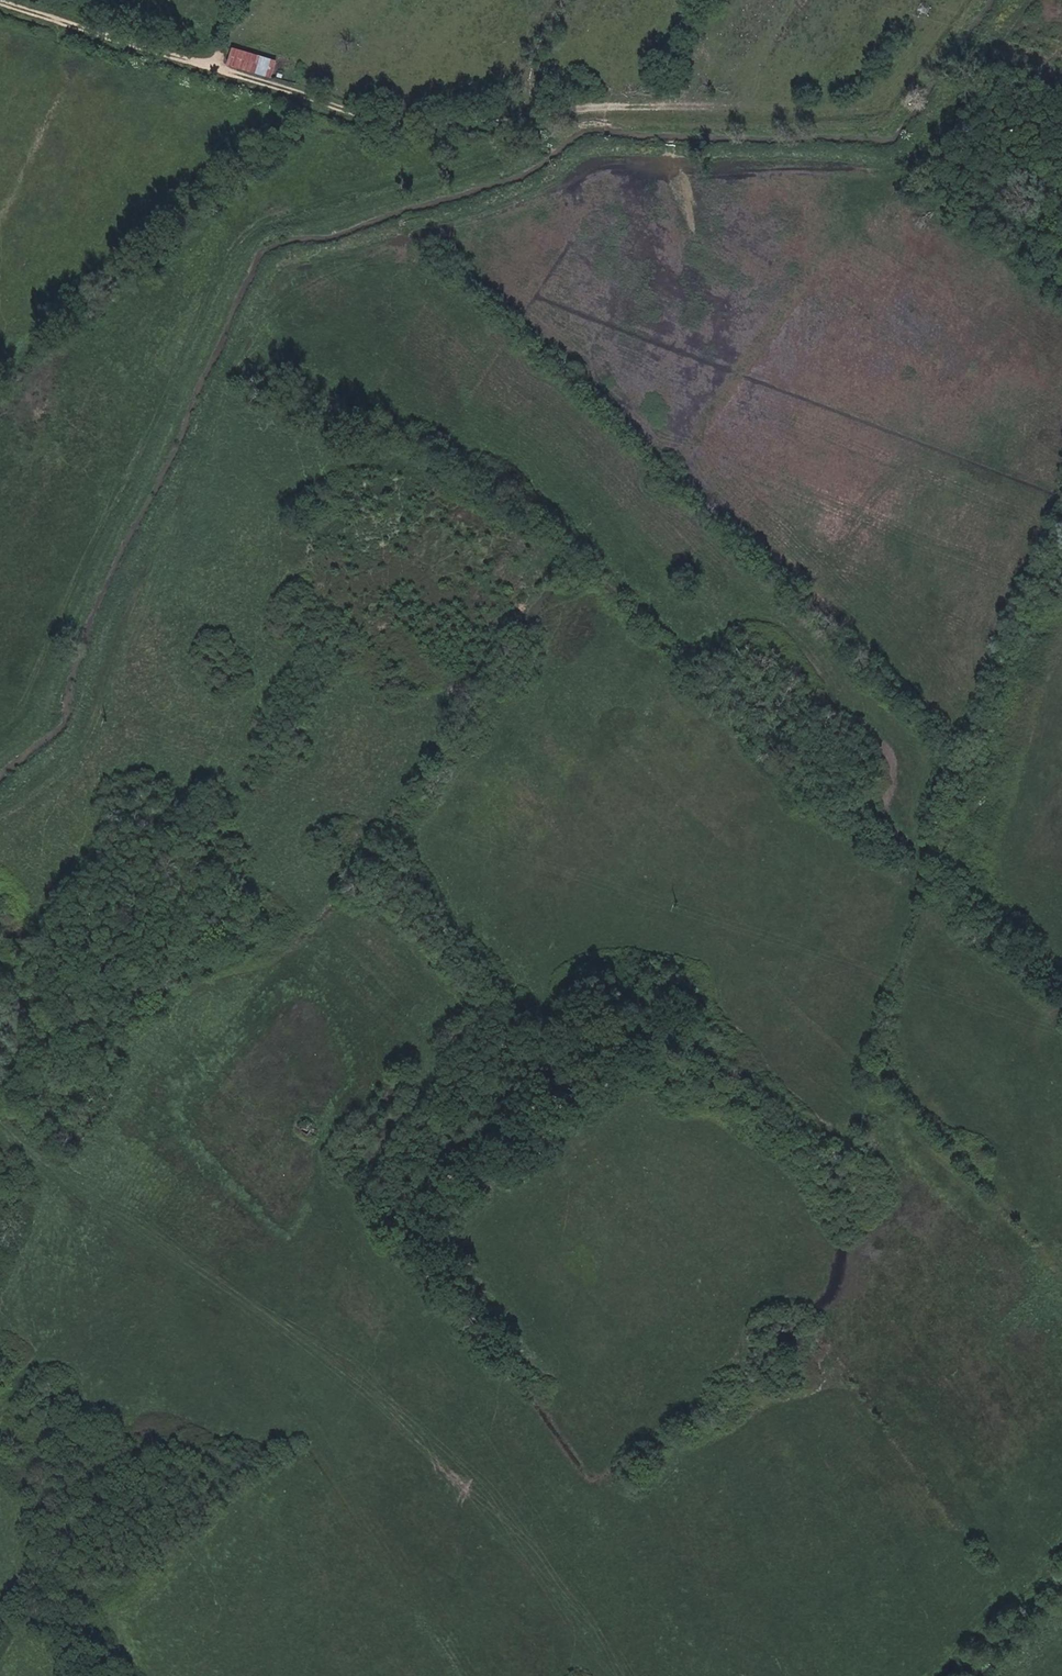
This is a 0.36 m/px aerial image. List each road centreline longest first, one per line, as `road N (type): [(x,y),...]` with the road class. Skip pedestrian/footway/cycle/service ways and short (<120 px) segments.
road 1 (track): [(356,113),(0,1)]

